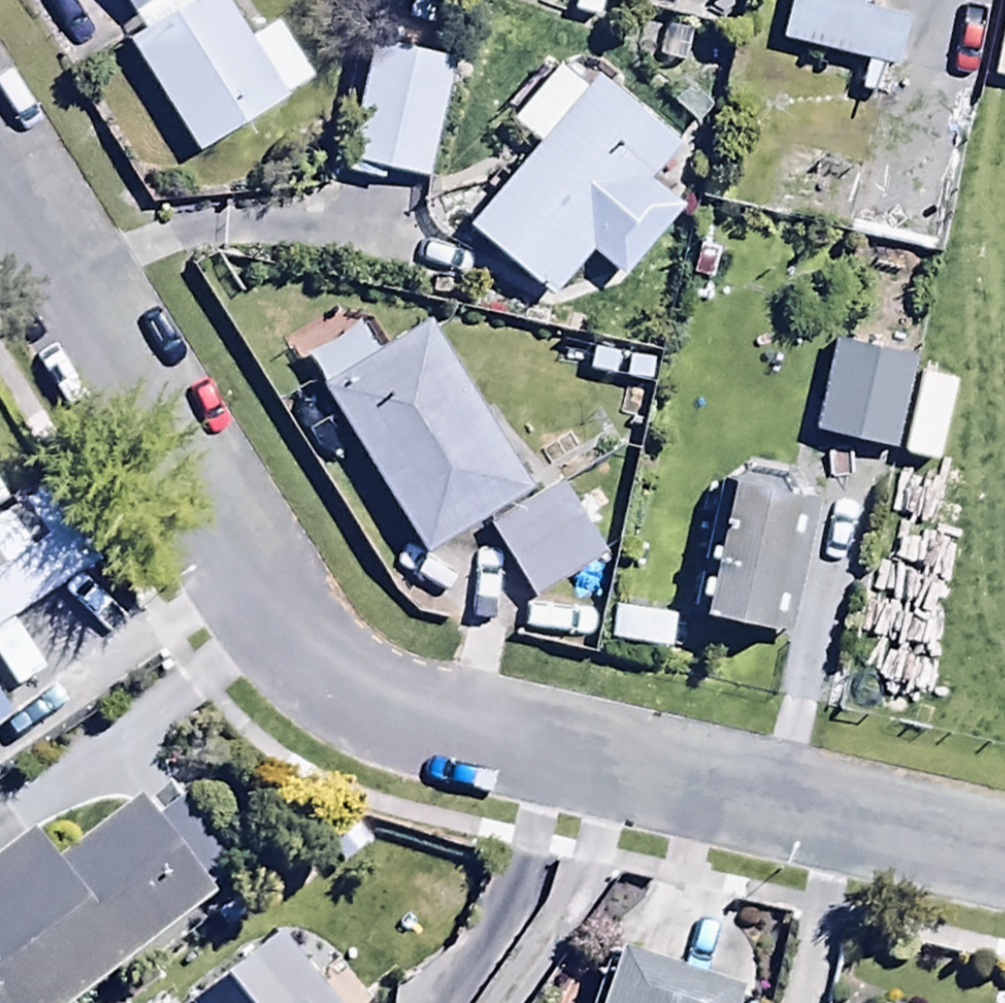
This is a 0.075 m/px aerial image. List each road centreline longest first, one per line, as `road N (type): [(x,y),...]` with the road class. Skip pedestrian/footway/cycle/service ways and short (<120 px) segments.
road 1 (residential): [(1004,841),(465,728),(356,687),(264,601),(0,165)]

